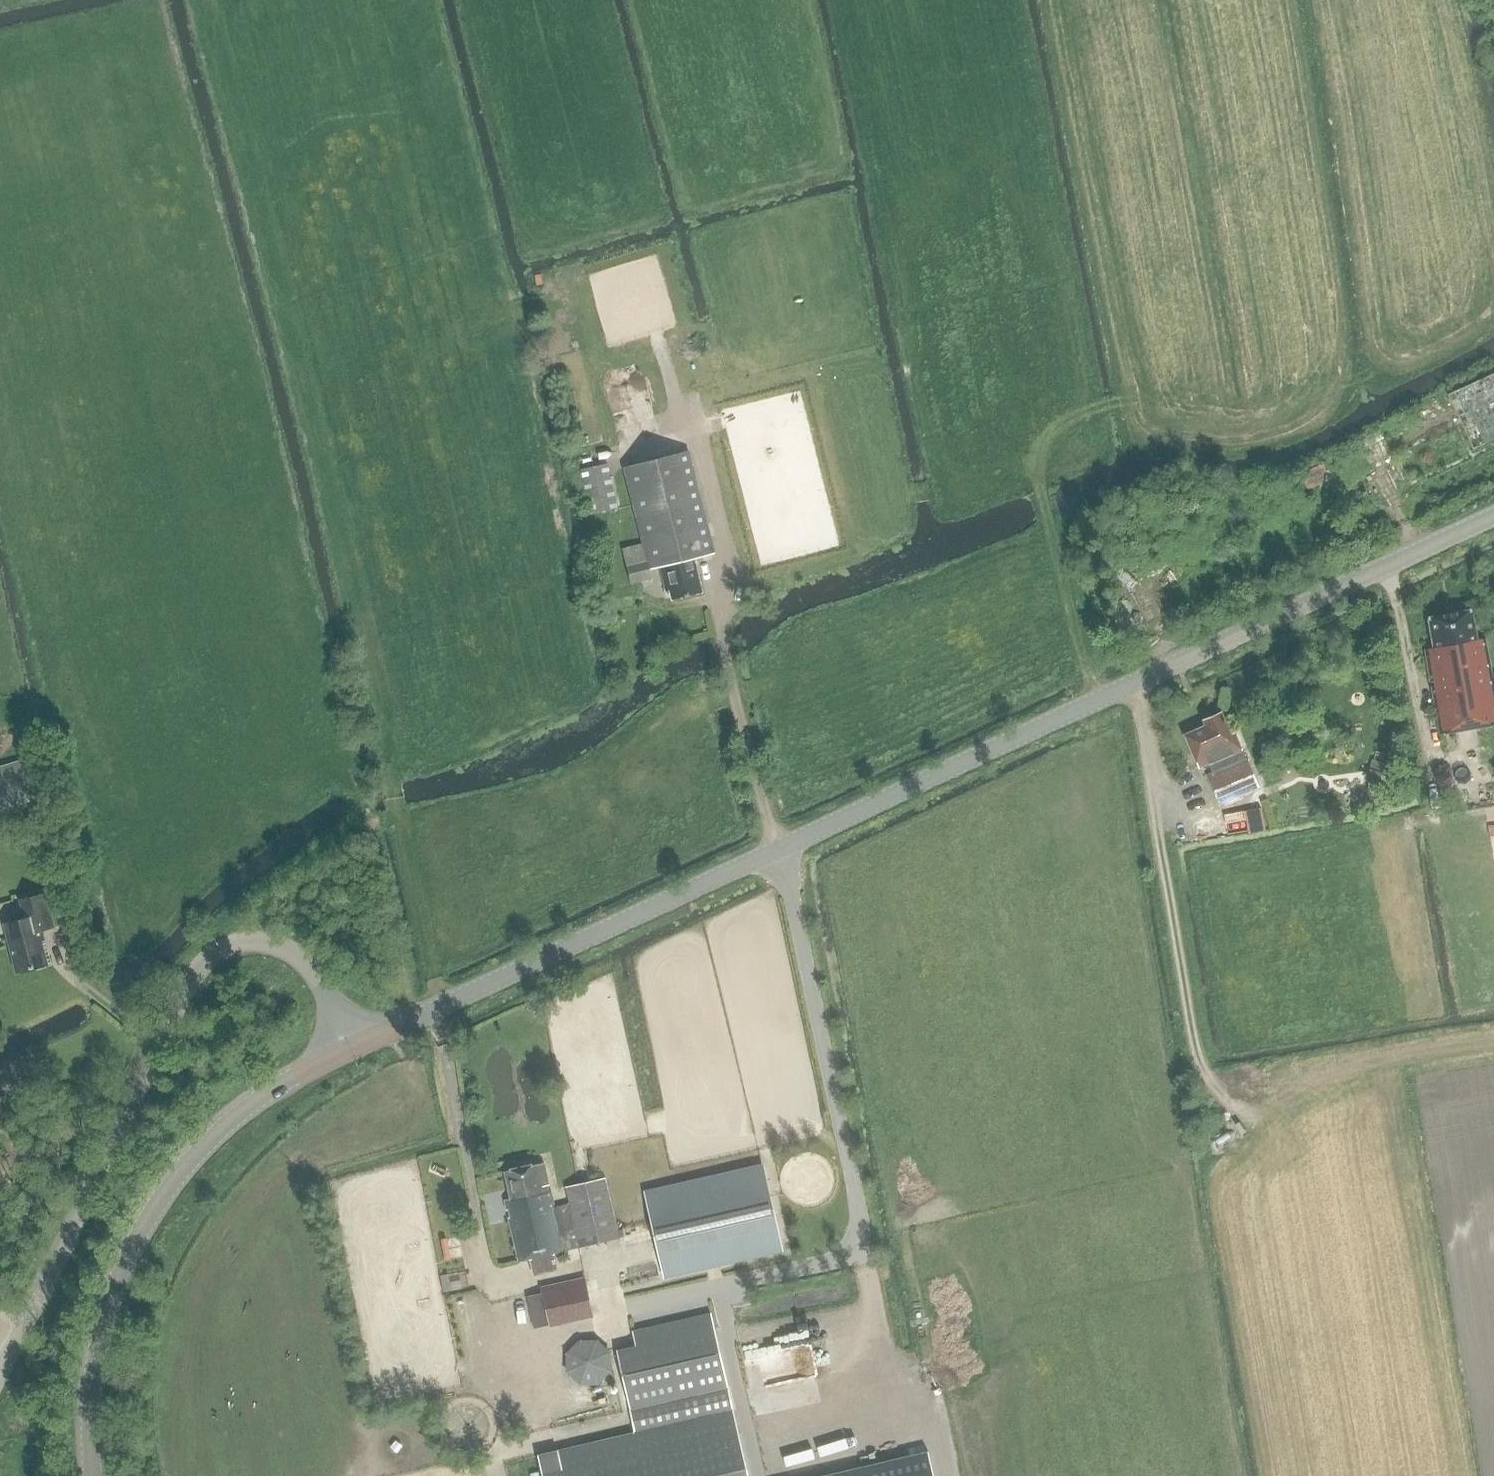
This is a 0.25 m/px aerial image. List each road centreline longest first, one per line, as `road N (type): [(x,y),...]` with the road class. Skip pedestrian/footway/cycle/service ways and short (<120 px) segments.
road 1 (tertiary): [(353,1049),(1493,518)]
road 2 (unclassified): [(0,1371),(202,965),(244,943),(294,955),(318,980),(353,1049)]
road 3 (tertiary): [(94,1475),(89,1430),(99,1341),(146,1223),(236,1117),(353,1049)]

